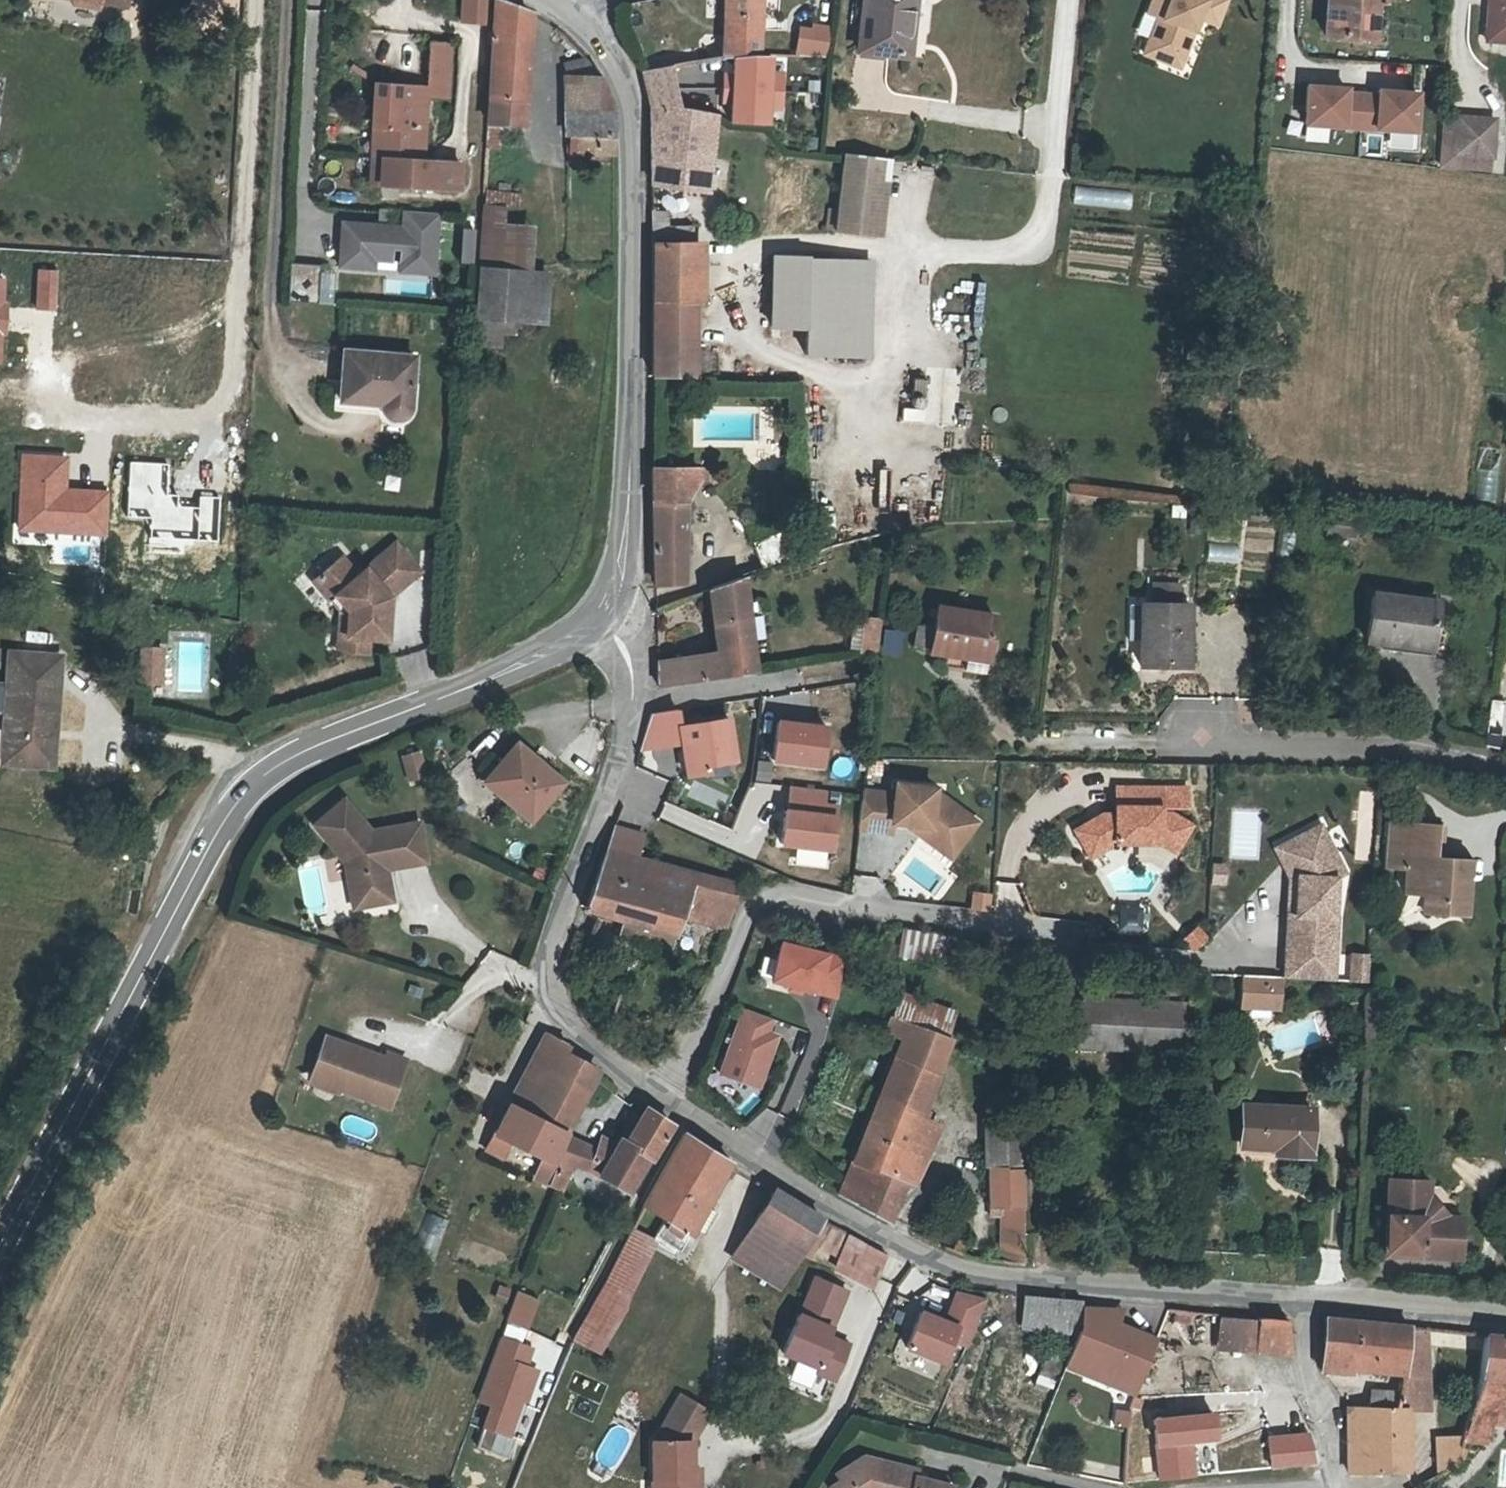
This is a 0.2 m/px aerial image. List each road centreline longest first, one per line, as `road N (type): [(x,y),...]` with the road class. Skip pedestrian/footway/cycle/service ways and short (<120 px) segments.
road 1 (tertiary): [(0,1237),(233,804),(288,762),(499,675),(603,612)]
road 2 (residential): [(660,1099),(919,1257),(986,1277),(1302,1298)]
road 3 (unclassified): [(660,1099),(746,921),(765,903),(1045,931),(1091,952),(1204,961)]
road 4 (tertiary): [(603,612),(623,557),(626,142),(612,65),(599,41),(561,10)]
road 5 (residential): [(603,612),(633,692),(619,754),(553,912),(538,983),(558,1019),(660,1099)]
road 6 (unclassified): [(291,364),(275,308),(276,235),(296,0)]
road 7 (residential): [(1505,770),(1421,751),(1155,744)]
road 8 (residential): [(1302,1298),(1505,1310)]
road 9 (residential): [(1302,1298),(1300,1378),(1328,1487)]
road 10 (unclassified): [(921,1454),(1075,1487)]

